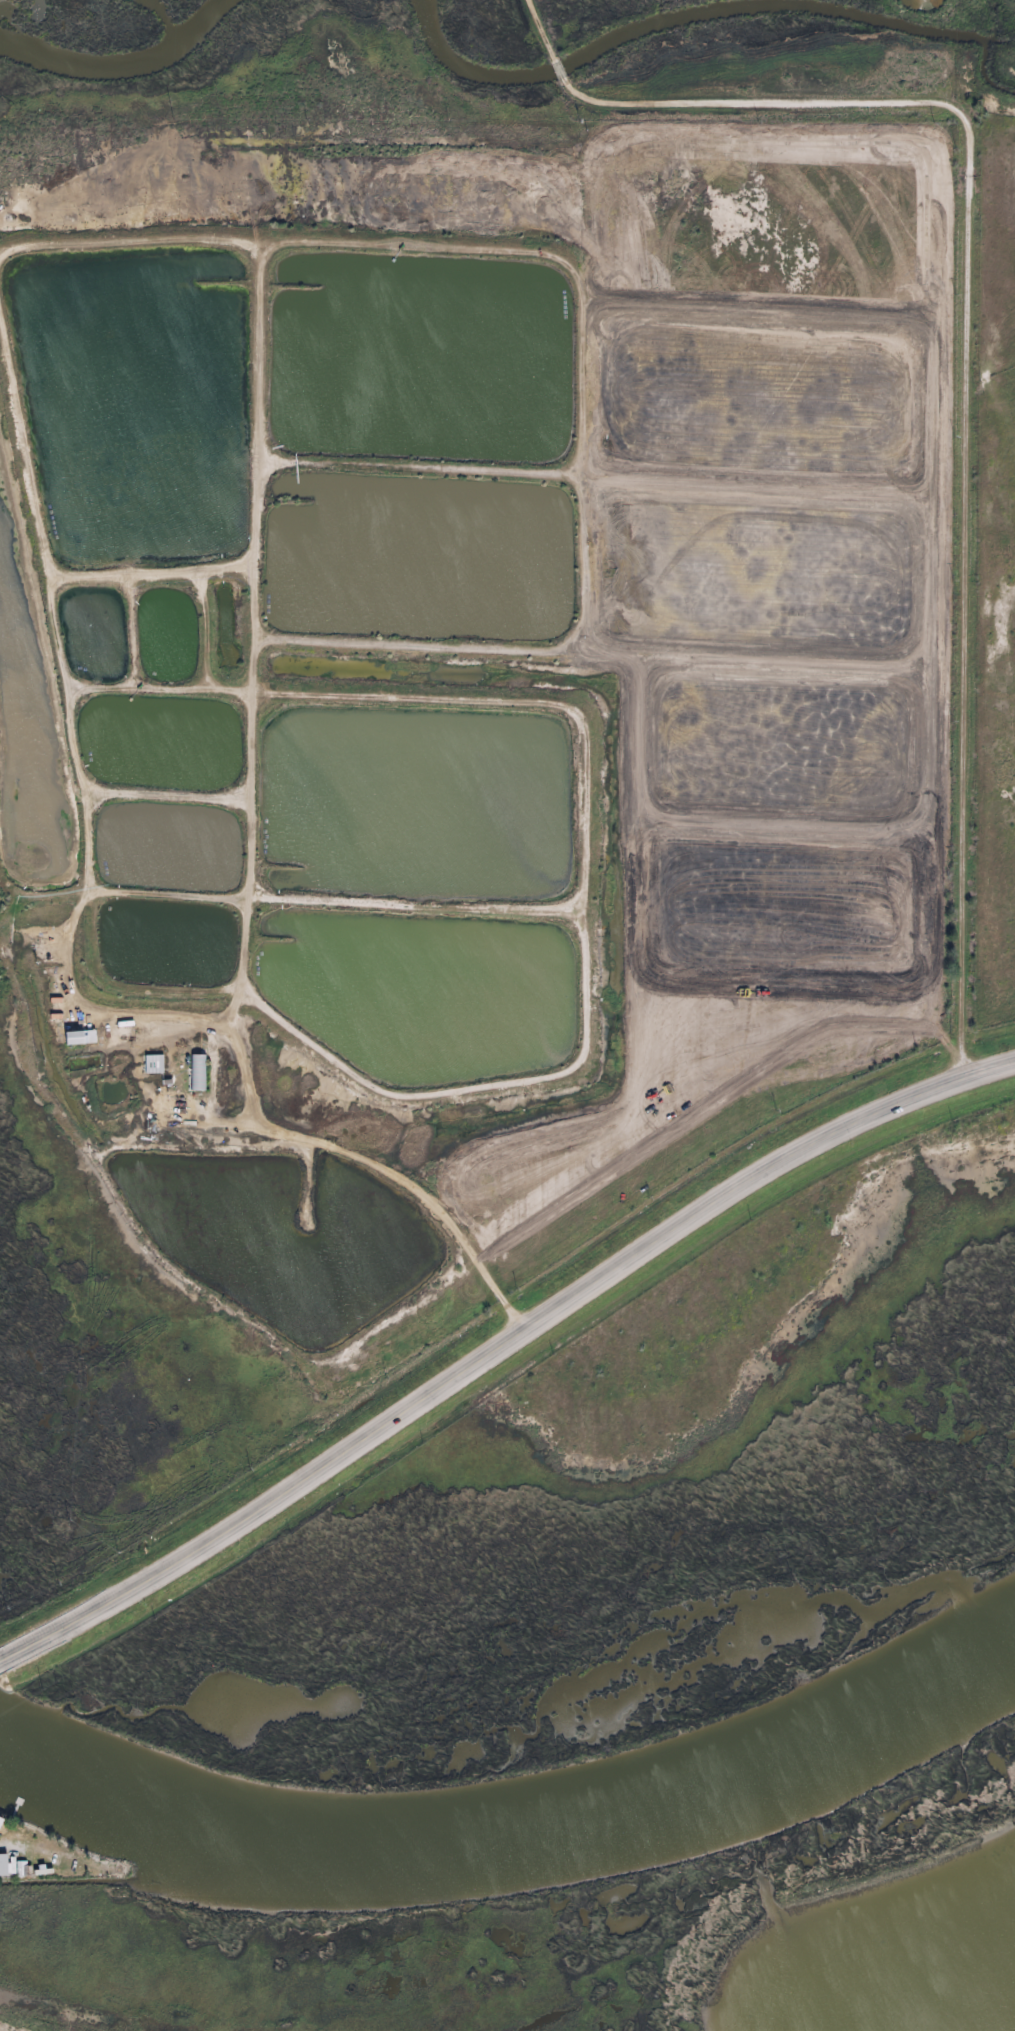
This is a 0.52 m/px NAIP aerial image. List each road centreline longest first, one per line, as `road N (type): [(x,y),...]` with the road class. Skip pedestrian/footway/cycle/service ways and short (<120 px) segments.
road 1 (primary): [(0,1662),(178,1574),(797,1152),(923,1091),(1014,1060)]
road 2 (residential): [(964,1074),(993,108)]
road 3 (residential): [(993,108),(589,87),(537,0)]

